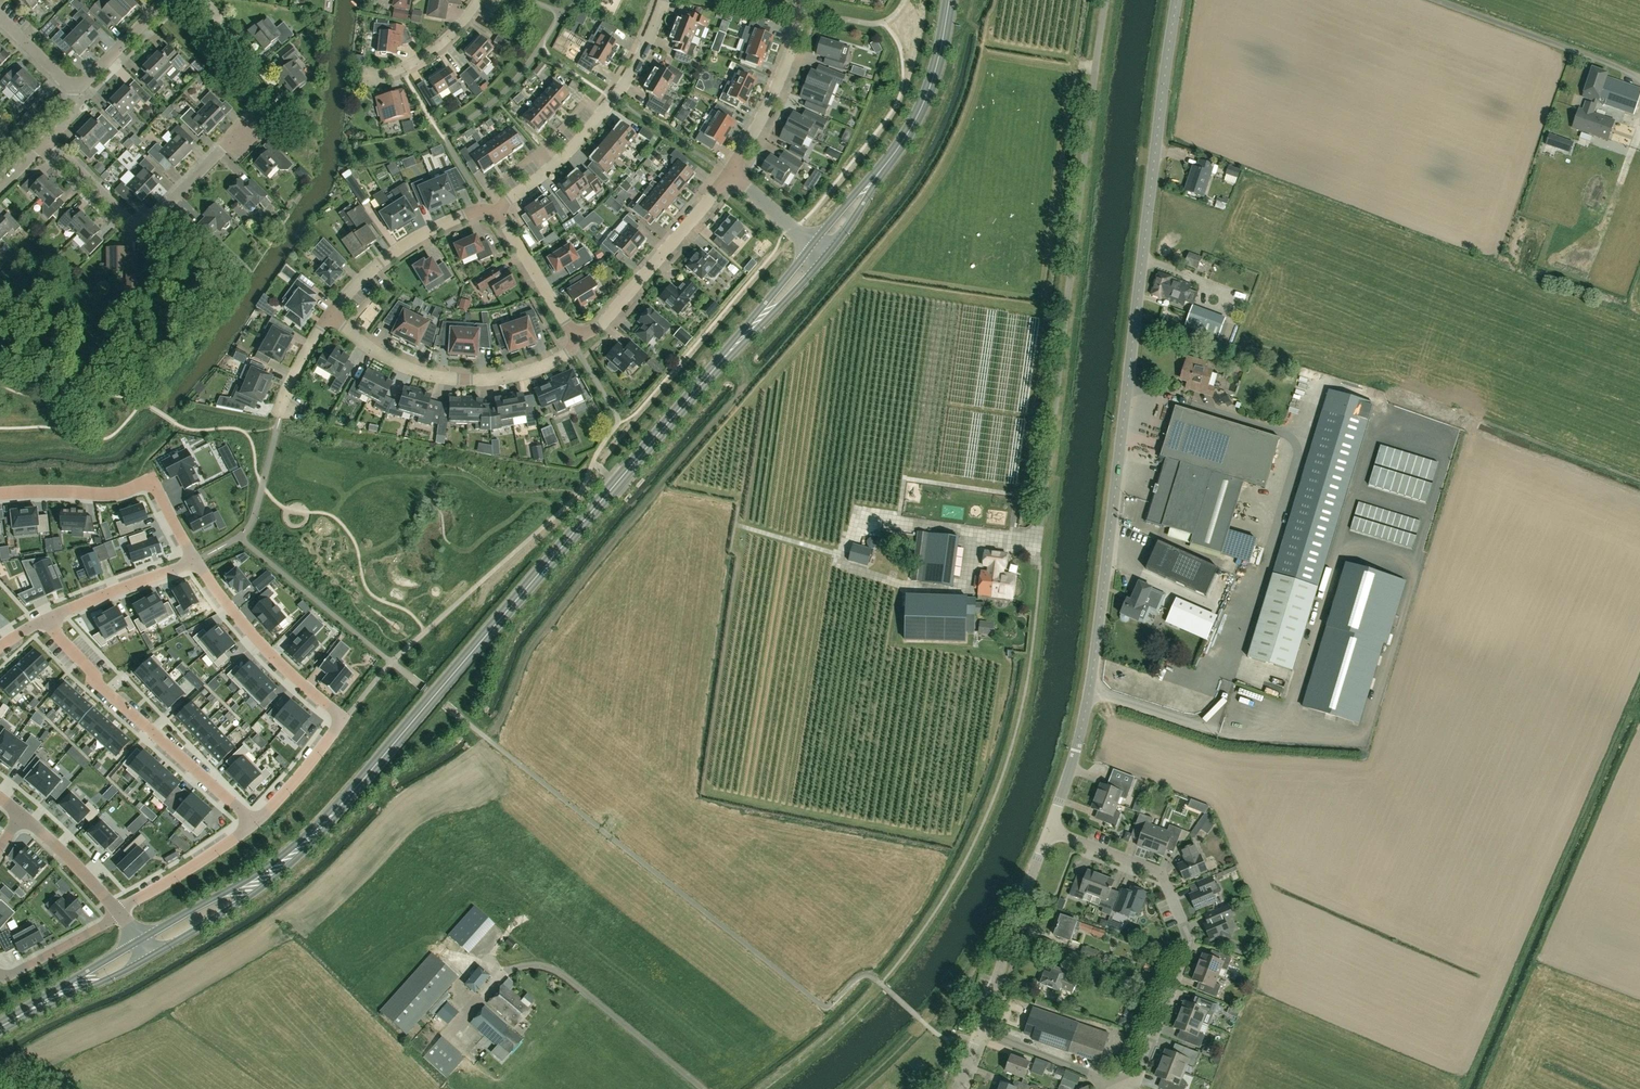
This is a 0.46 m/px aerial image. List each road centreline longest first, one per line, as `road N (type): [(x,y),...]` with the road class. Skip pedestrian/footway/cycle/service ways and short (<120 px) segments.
road 1 (tertiary): [(1048,831),(1089,690),(1176,0)]
road 2 (secondary): [(818,249),(326,821)]
road 3 (unclassified): [(1106,0),(1038,543)]
road 4 (residential): [(1110,1085),(1142,1070),(1192,942),(1163,875),(1048,831)]
road 5 (residential): [(255,823),(46,618)]
road 6 (secondary): [(949,0),(914,123),(818,249)]
road 7 (residential): [(576,338),(532,371),(465,381),(406,367),(331,316)]
road 8 (residential): [(499,209),(565,155),(614,99),(665,0)]
road 9 (residential): [(47,140),(133,222),(143,222),(247,134)]
road 10 (residential): [(195,562),(151,479),(111,494),(0,493)]
road 11 (residential): [(729,173),(600,327),(576,338)]
road 12 (secondary): [(151,956),(270,880),(326,821)]
road 13 (secondary): [(326,821),(261,870),(139,940)]
road 14 (residential): [(342,721),(256,641),(195,562)]
road 15 (tertiary): [(980,1033),(1048,831)]
road 16 (residential): [(331,316),(399,248),(469,212),(499,209)]
road 17 (residential): [(804,0),(775,88),(729,173)]
road 18 (residential): [(255,823),(120,915)]
road 19 (residential): [(46,618),(195,562)]
road 20 (secondary): [(15,1021),(151,956)]
road 21 (residential): [(576,338),(499,209)]
road 22 (secondary): [(139,940),(15,1021)]
road 23 (residential): [(363,76),(429,54),(478,0)]
road 24 (residential): [(21,815),(120,915)]
road 25 (residential): [(1110,1085),(980,1033)]
road 26 (residential): [(342,721),(255,823)]
road 27 (residential): [(120,915),(0,974)]
road 28 (residential): [(78,85),(166,0)]

